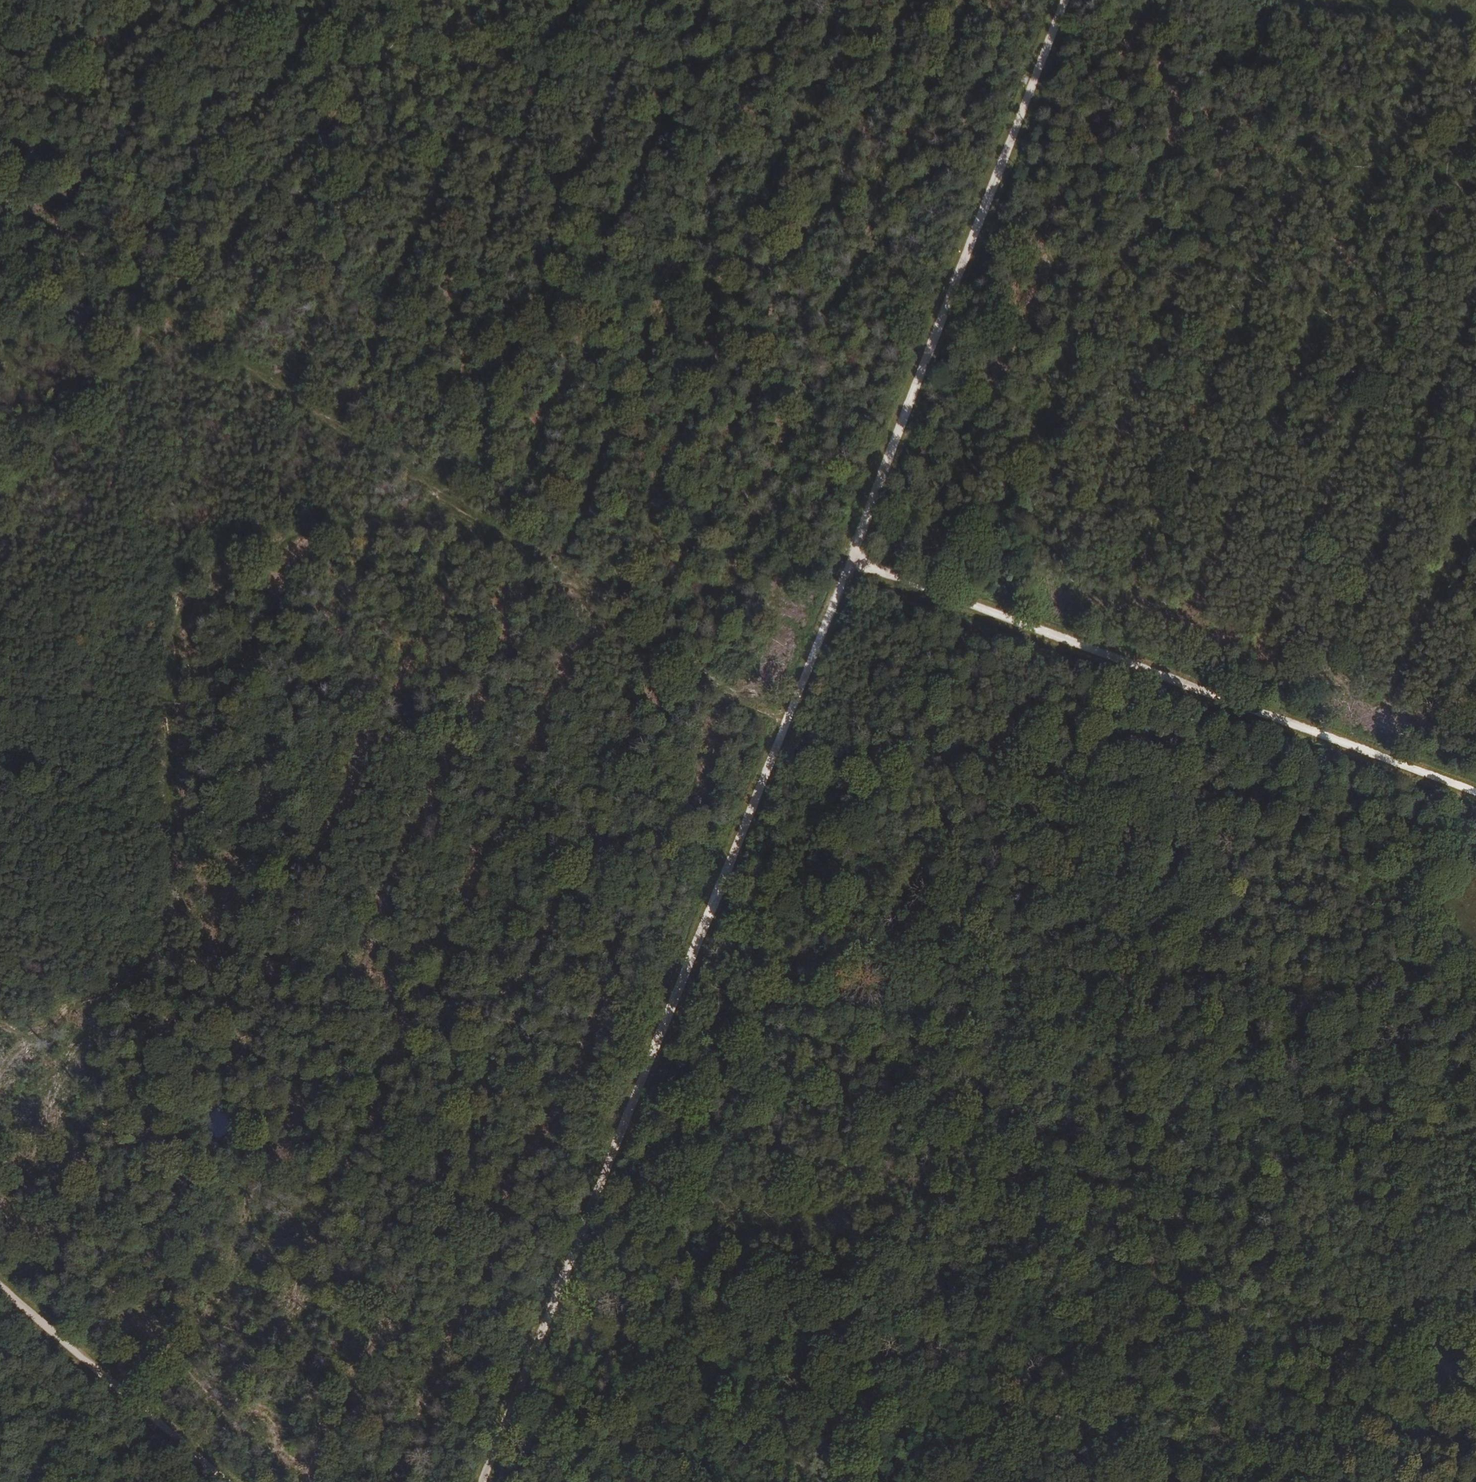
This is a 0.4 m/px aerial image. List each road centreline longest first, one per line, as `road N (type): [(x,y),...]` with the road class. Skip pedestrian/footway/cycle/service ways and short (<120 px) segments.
road 1 (track): [(482,1481),(1065,0)]
road 2 (track): [(850,559),(1475,797)]
road 3 (track): [(0,1294),(222,1481)]

